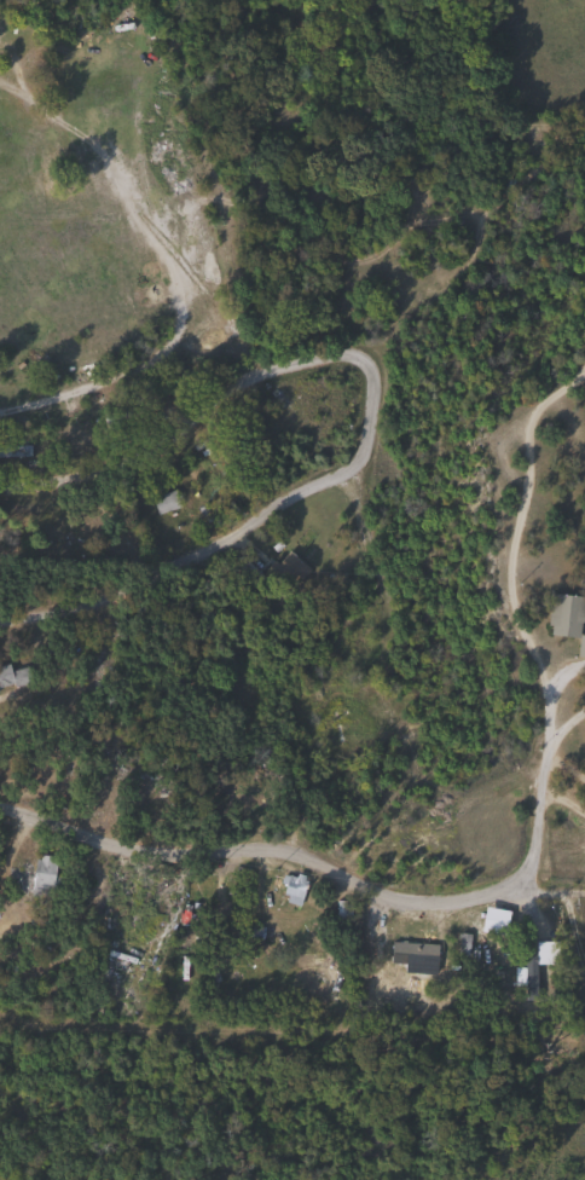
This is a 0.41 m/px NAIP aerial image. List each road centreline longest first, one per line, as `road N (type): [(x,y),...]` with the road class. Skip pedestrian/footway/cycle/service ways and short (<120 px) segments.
road 1 (residential): [(584,872),(529,868),(435,883),(382,873),(300,838),(126,834),(0,794)]
road 2 (residential): [(529,868),(543,812),(549,699),(512,571),(525,428),(550,383),(584,350)]
road 3 (residential): [(0,467),(139,441),(236,368),(349,331),(366,331),(378,348),(365,453)]
road 4 (residential): [(365,453),(308,472),(205,539),(108,590),(0,612)]

